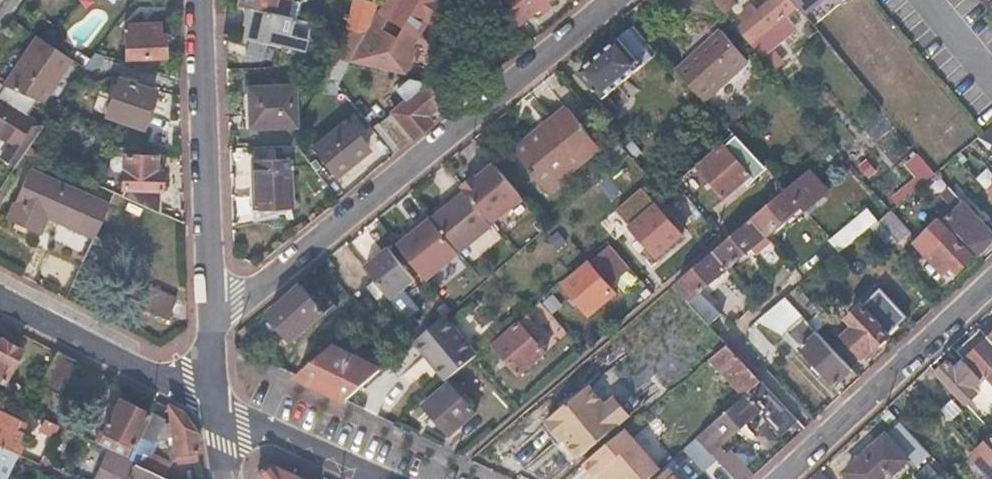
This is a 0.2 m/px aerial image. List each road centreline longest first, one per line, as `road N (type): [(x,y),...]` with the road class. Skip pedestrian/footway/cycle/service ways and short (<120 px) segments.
road 1 (residential): [(212,323),(614,0)]
road 2 (residential): [(200,0),(212,323)]
road 3 (residential): [(780,478),(991,281)]
road 4 (tertiary): [(218,406),(0,294)]
road 5 (tertiary): [(369,478),(243,425),(218,406)]

